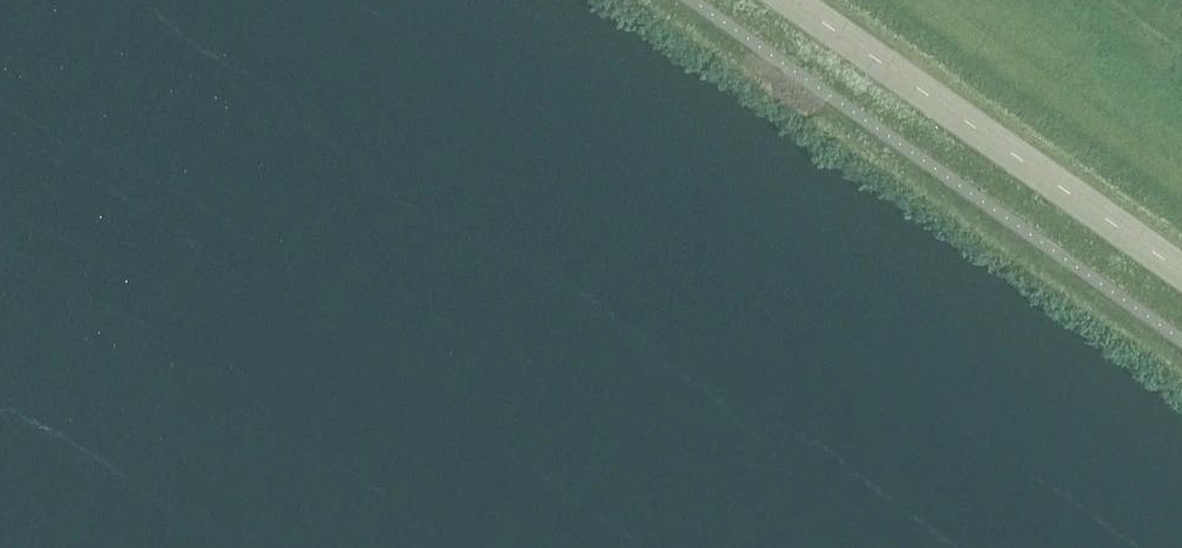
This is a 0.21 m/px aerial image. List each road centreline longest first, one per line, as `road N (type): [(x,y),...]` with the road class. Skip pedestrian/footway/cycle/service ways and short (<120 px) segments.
road 1 (tertiary): [(1181,269),(799,0)]

